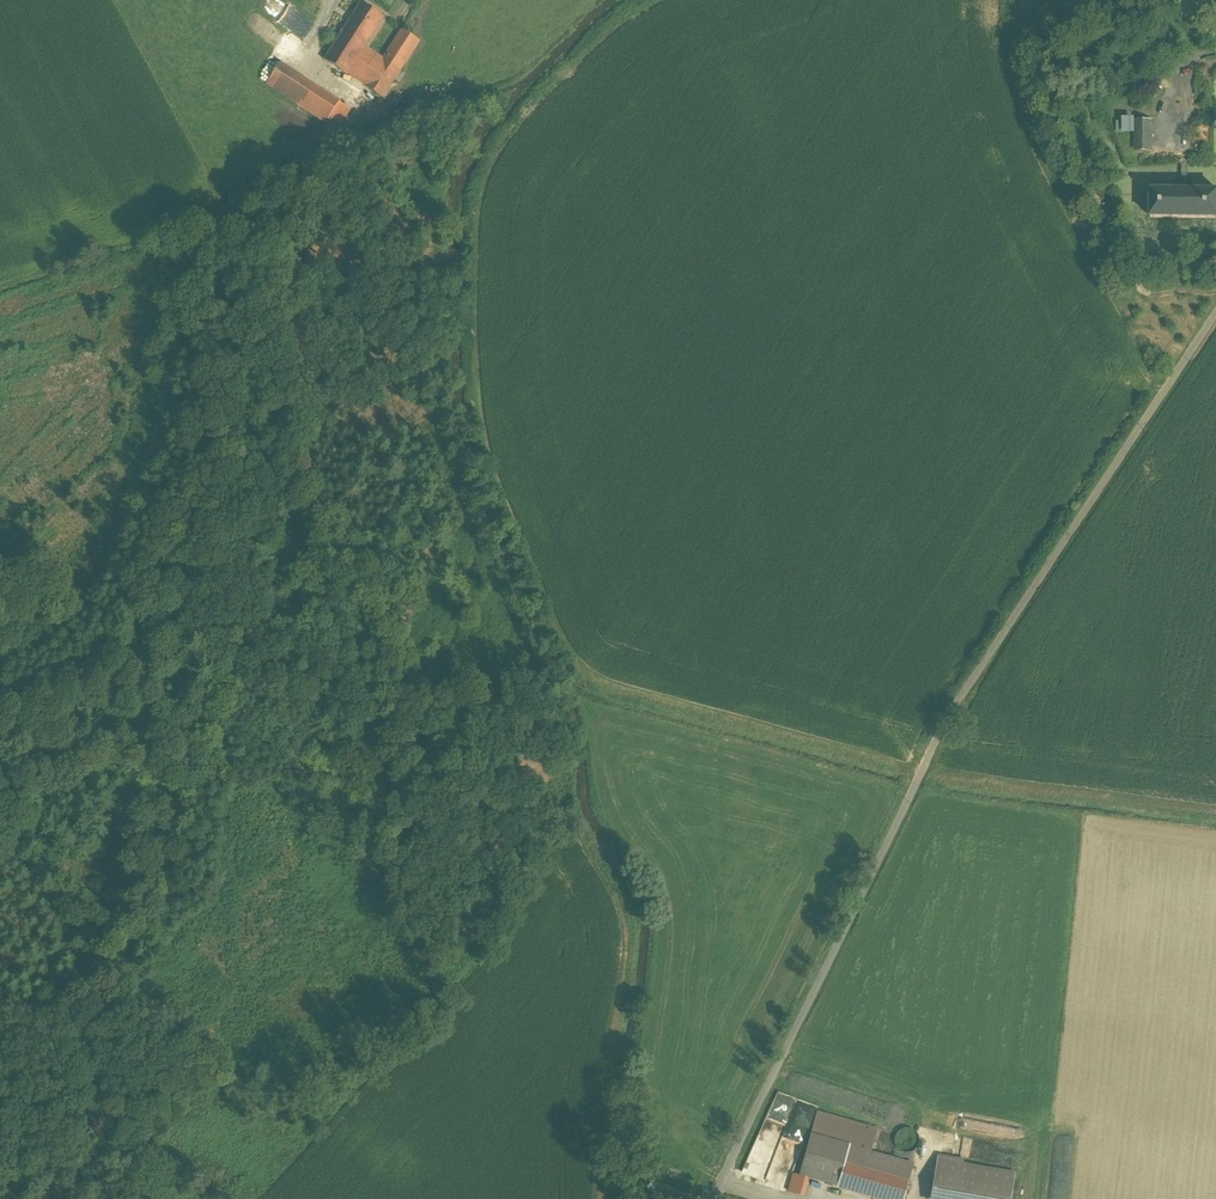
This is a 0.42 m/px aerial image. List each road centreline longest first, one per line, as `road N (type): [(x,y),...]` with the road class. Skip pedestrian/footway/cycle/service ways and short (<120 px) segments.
road 1 (unclassified): [(1215,312),(939,735),(719,1198)]

